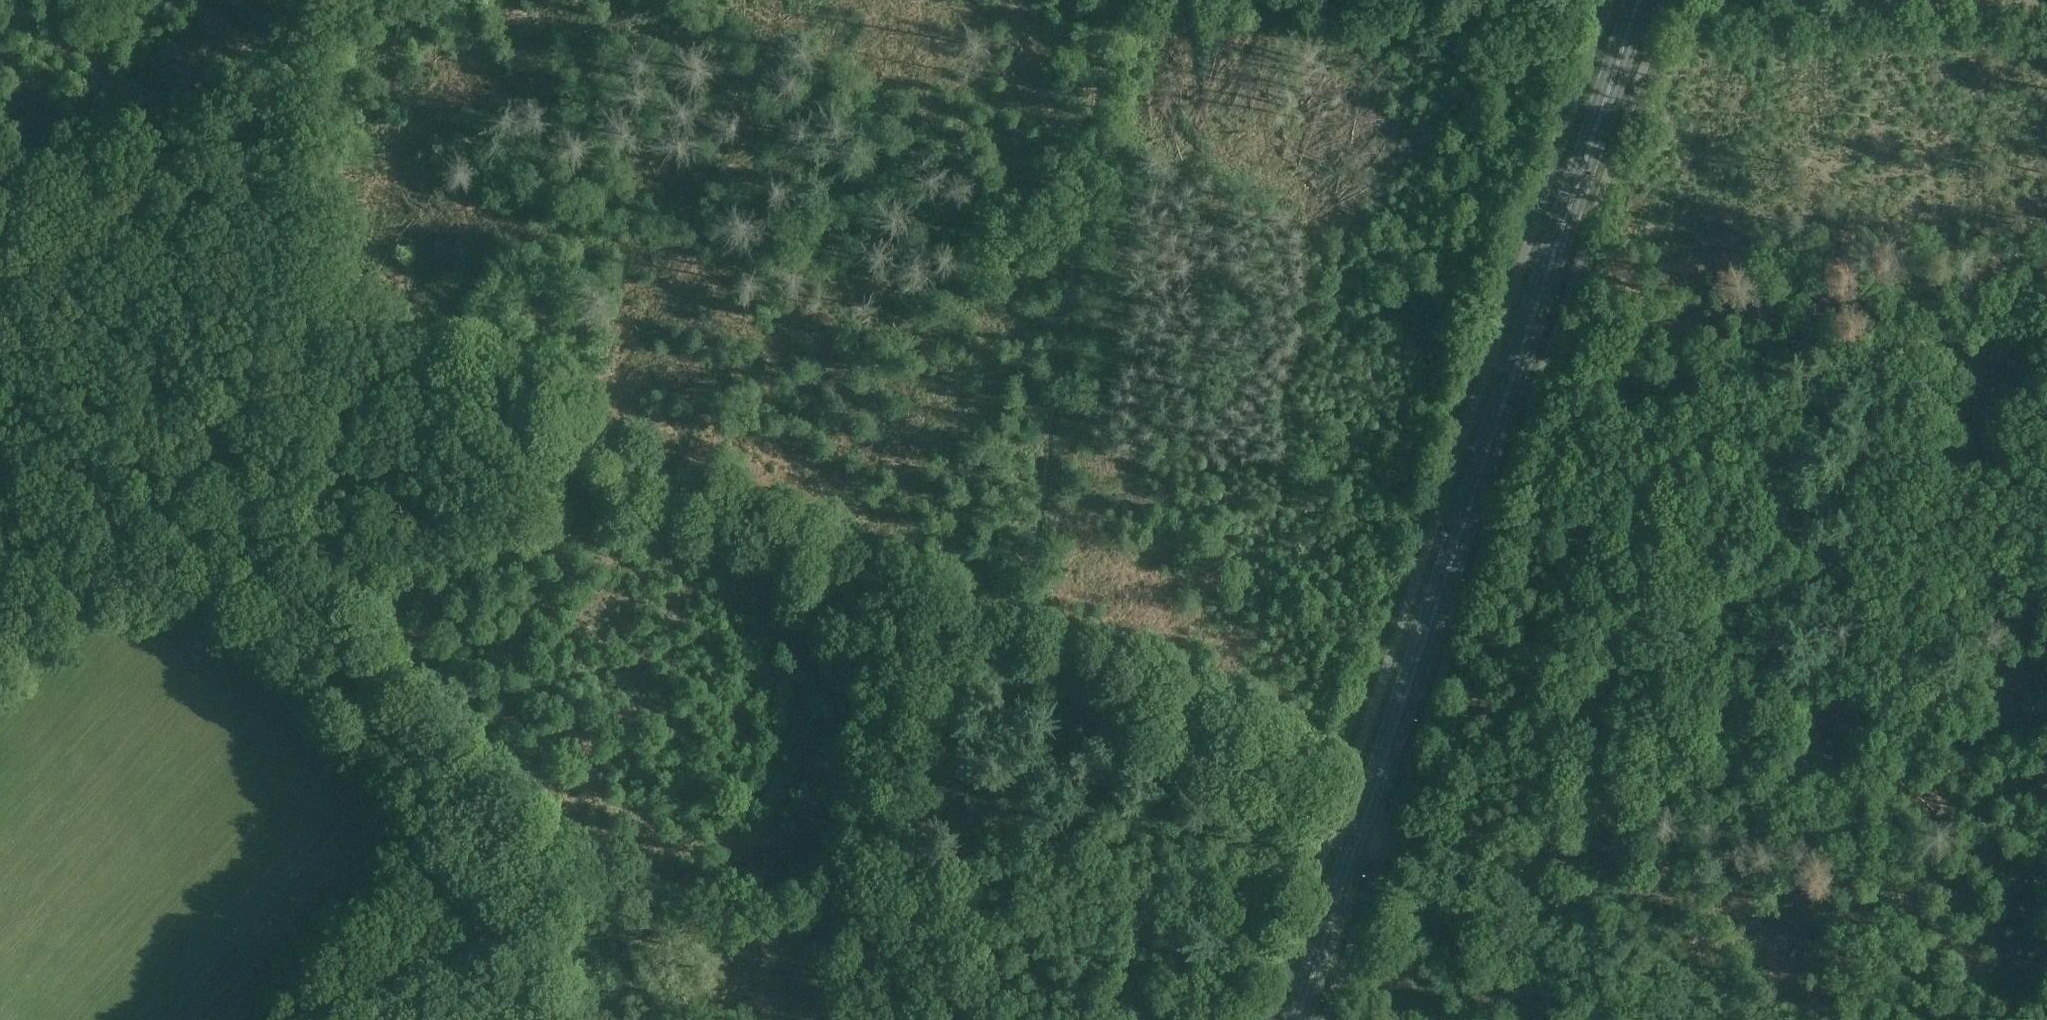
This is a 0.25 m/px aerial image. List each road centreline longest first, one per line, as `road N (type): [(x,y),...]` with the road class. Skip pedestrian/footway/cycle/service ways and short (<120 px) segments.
road 1 (primary): [(1297,1019),(1638,0)]
road 2 (track): [(312,0),(284,76),(252,114),(199,163),(130,201)]
road 3 (track): [(111,249),(0,473)]

